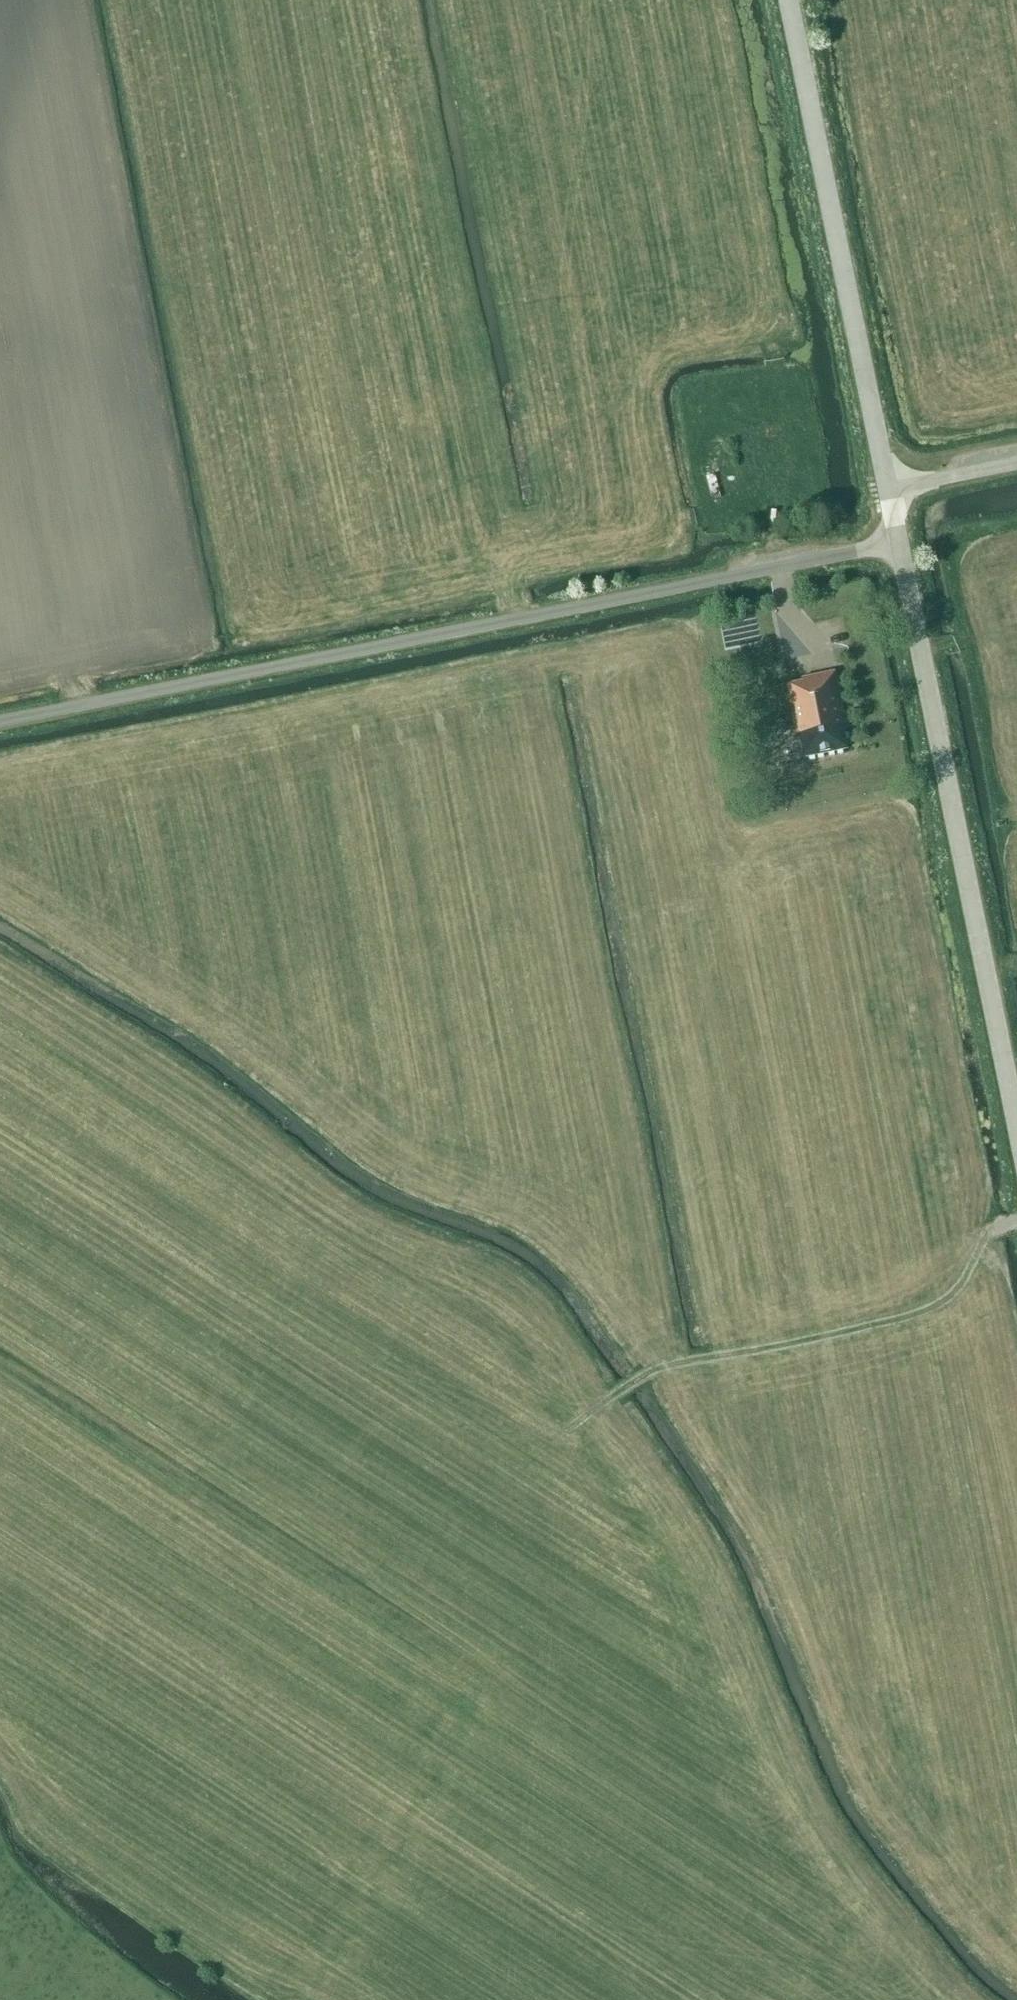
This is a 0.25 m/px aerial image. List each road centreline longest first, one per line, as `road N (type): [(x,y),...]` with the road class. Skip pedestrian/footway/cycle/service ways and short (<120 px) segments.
road 1 (unclassified): [(0,721),(899,543)]
road 2 (tertiary): [(1016,1125),(899,543)]
road 3 (tertiary): [(889,488),(789,0)]
road 4 (unclassified): [(889,488),(1016,462)]

